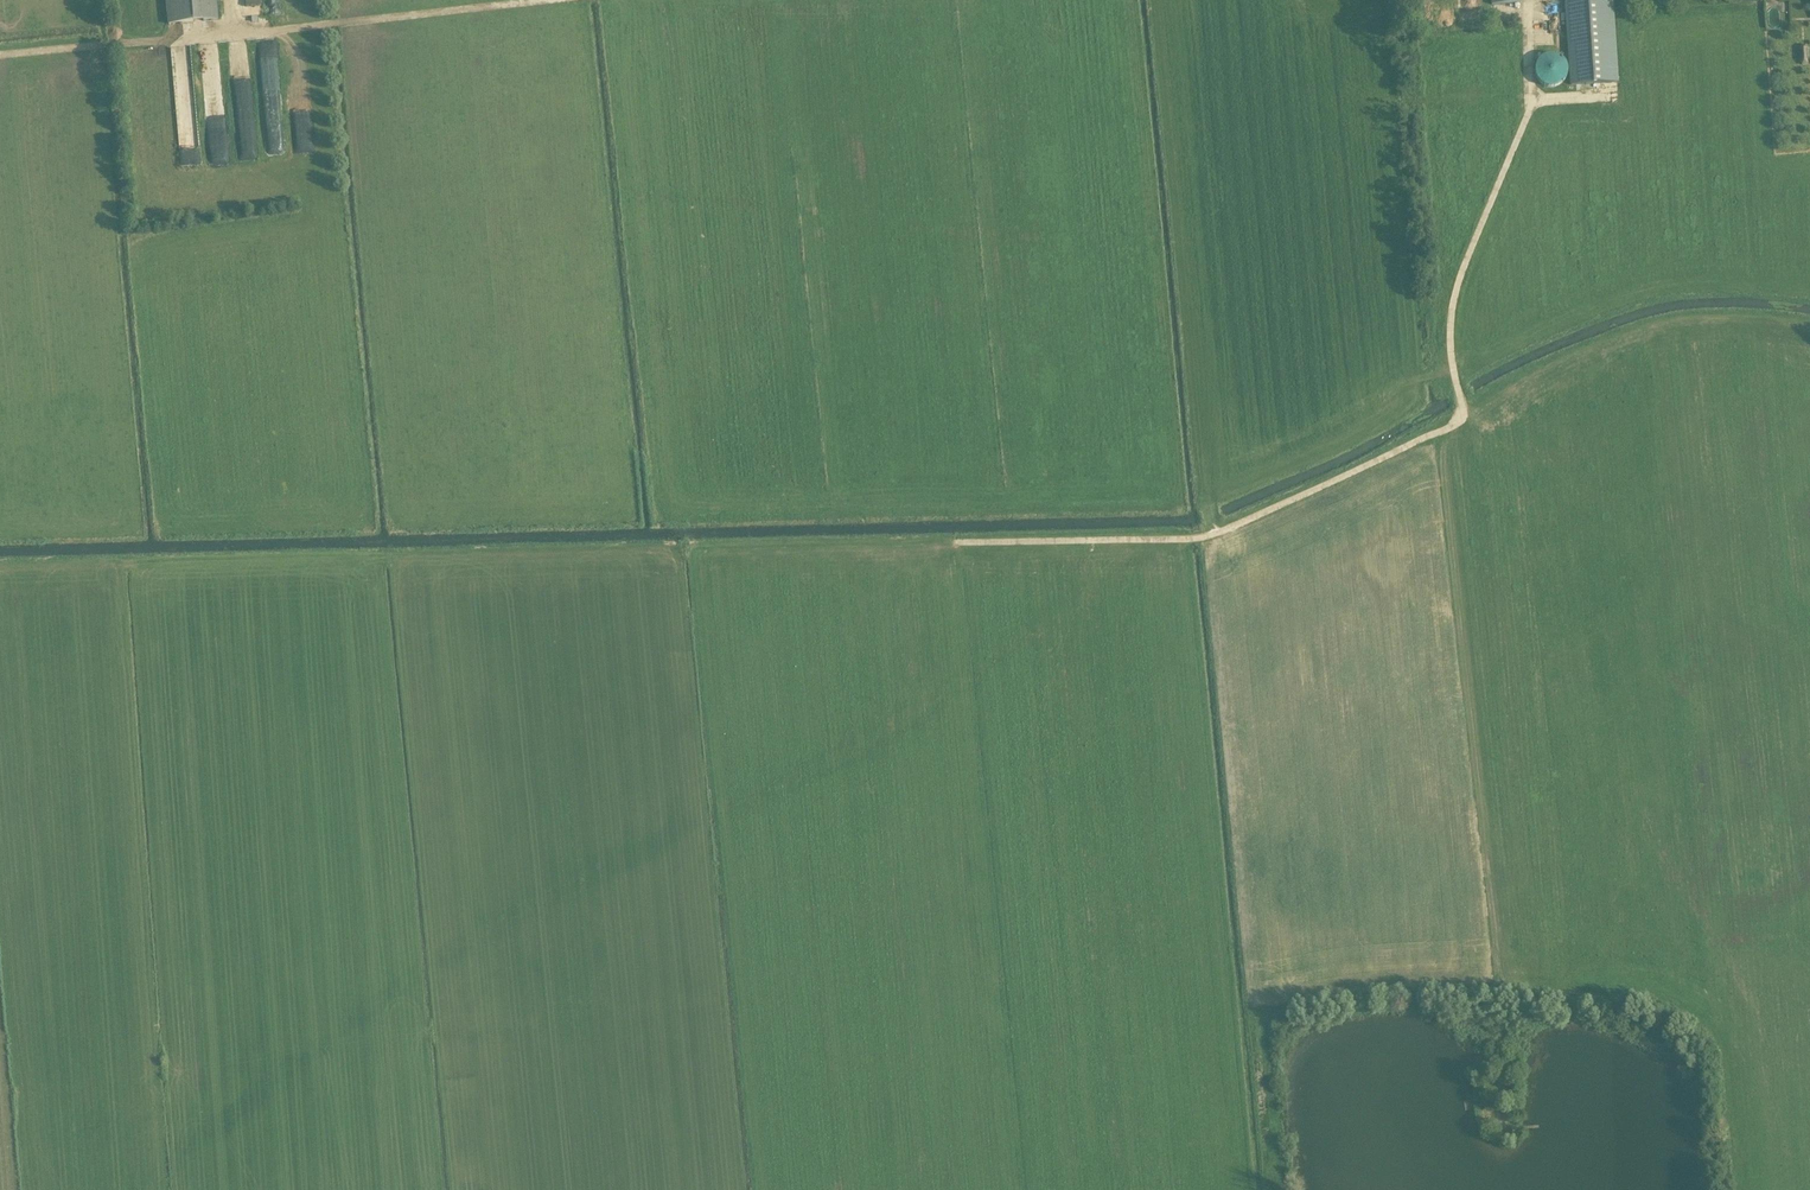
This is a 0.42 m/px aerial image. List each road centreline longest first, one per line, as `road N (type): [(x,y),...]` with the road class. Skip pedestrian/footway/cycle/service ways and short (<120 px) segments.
road 1 (track): [(953,544),(1204,538),(1456,423),(1453,299),(1531,97),(1528,39)]
road 2 (track): [(0,54),(546,0)]

